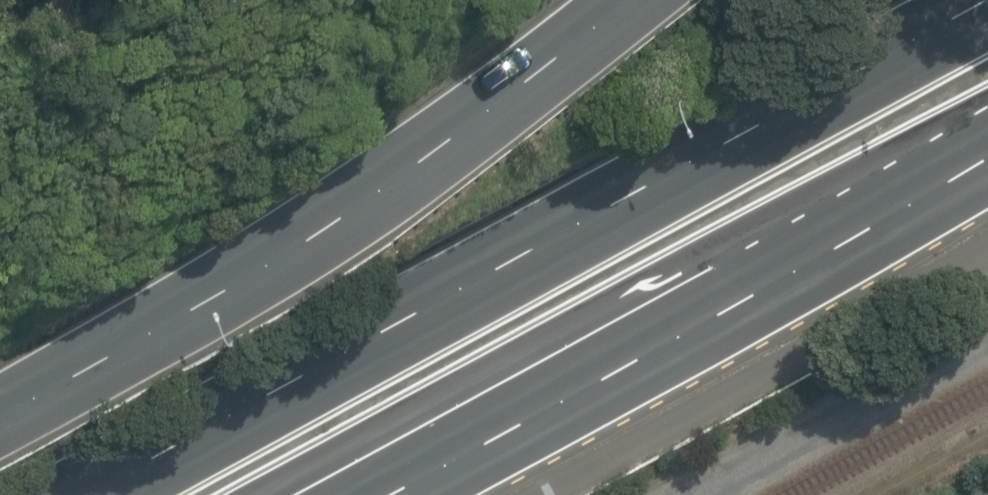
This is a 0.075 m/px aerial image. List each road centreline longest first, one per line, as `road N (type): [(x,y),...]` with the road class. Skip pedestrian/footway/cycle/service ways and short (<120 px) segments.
road 1 (primary): [(87,494),(987,1)]
road 2 (primary): [(987,136),(336,494)]
road 3 (secondary): [(0,404),(348,192),(615,0)]

